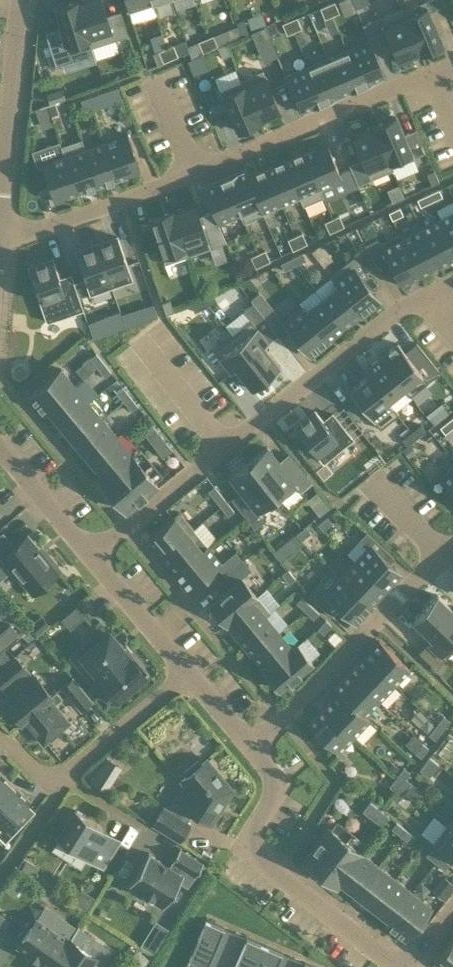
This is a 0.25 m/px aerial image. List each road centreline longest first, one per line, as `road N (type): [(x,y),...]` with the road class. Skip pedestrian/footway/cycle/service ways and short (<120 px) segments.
road 1 (residential): [(0,242),(452,63)]
road 2 (residential): [(452,282),(404,308),(92,556)]
road 3 (residential): [(252,750),(276,785),(248,838),(251,855),(396,966)]
road 4 (residential): [(252,750),(360,635),(452,554)]
road 5 (residential): [(17,0),(0,206)]
road 6 (residential): [(185,672),(61,779)]
road 7 (residential): [(92,556),(185,672)]
road 8 (residential): [(0,444),(92,556)]

